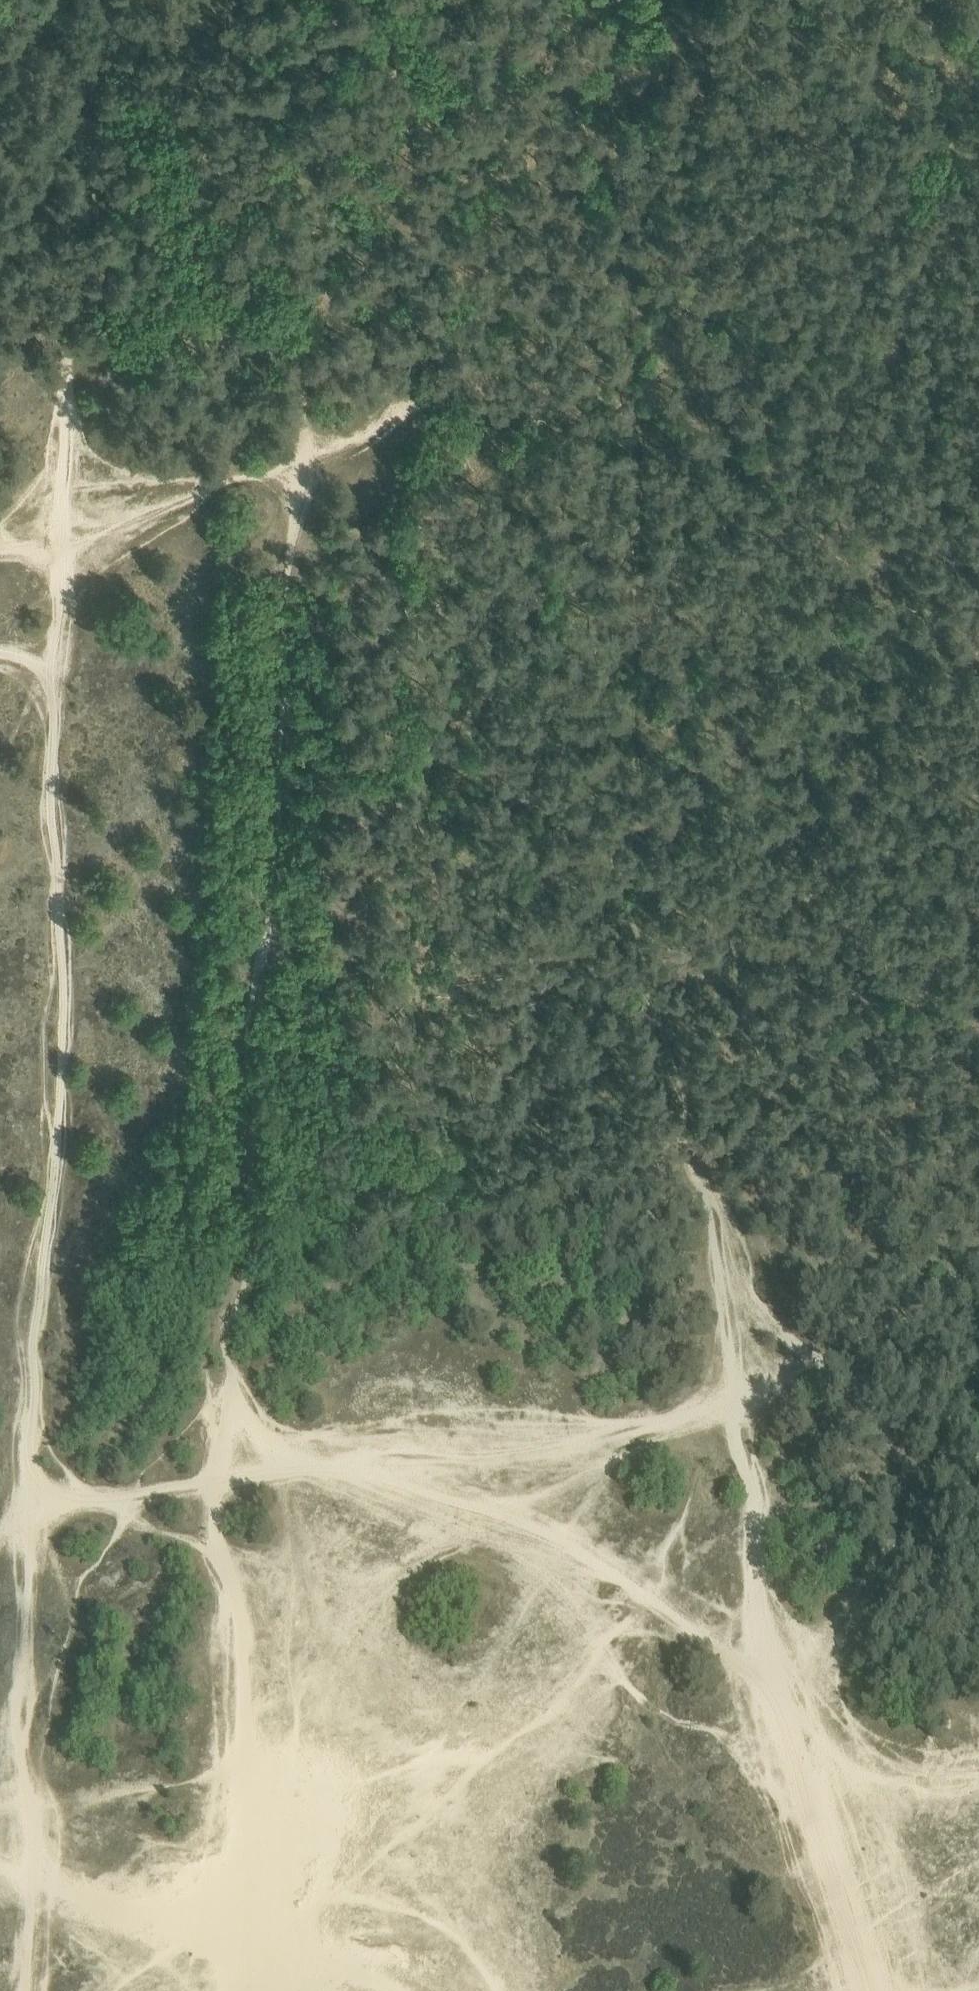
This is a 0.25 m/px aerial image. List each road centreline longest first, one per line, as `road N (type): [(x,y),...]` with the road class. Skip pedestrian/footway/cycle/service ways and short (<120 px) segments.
road 1 (track): [(20,1990),(37,1865),(33,1787),(17,1738),(16,1679),(40,1498)]

